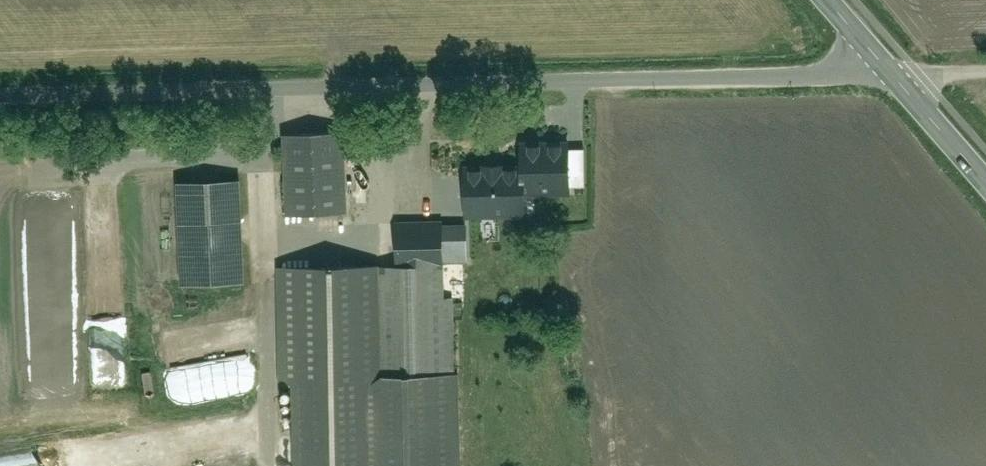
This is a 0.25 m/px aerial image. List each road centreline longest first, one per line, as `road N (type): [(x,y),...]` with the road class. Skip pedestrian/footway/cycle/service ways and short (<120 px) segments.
road 1 (unclassified): [(0,98),(892,68)]
road 2 (tertiary): [(892,68),(985,177)]

